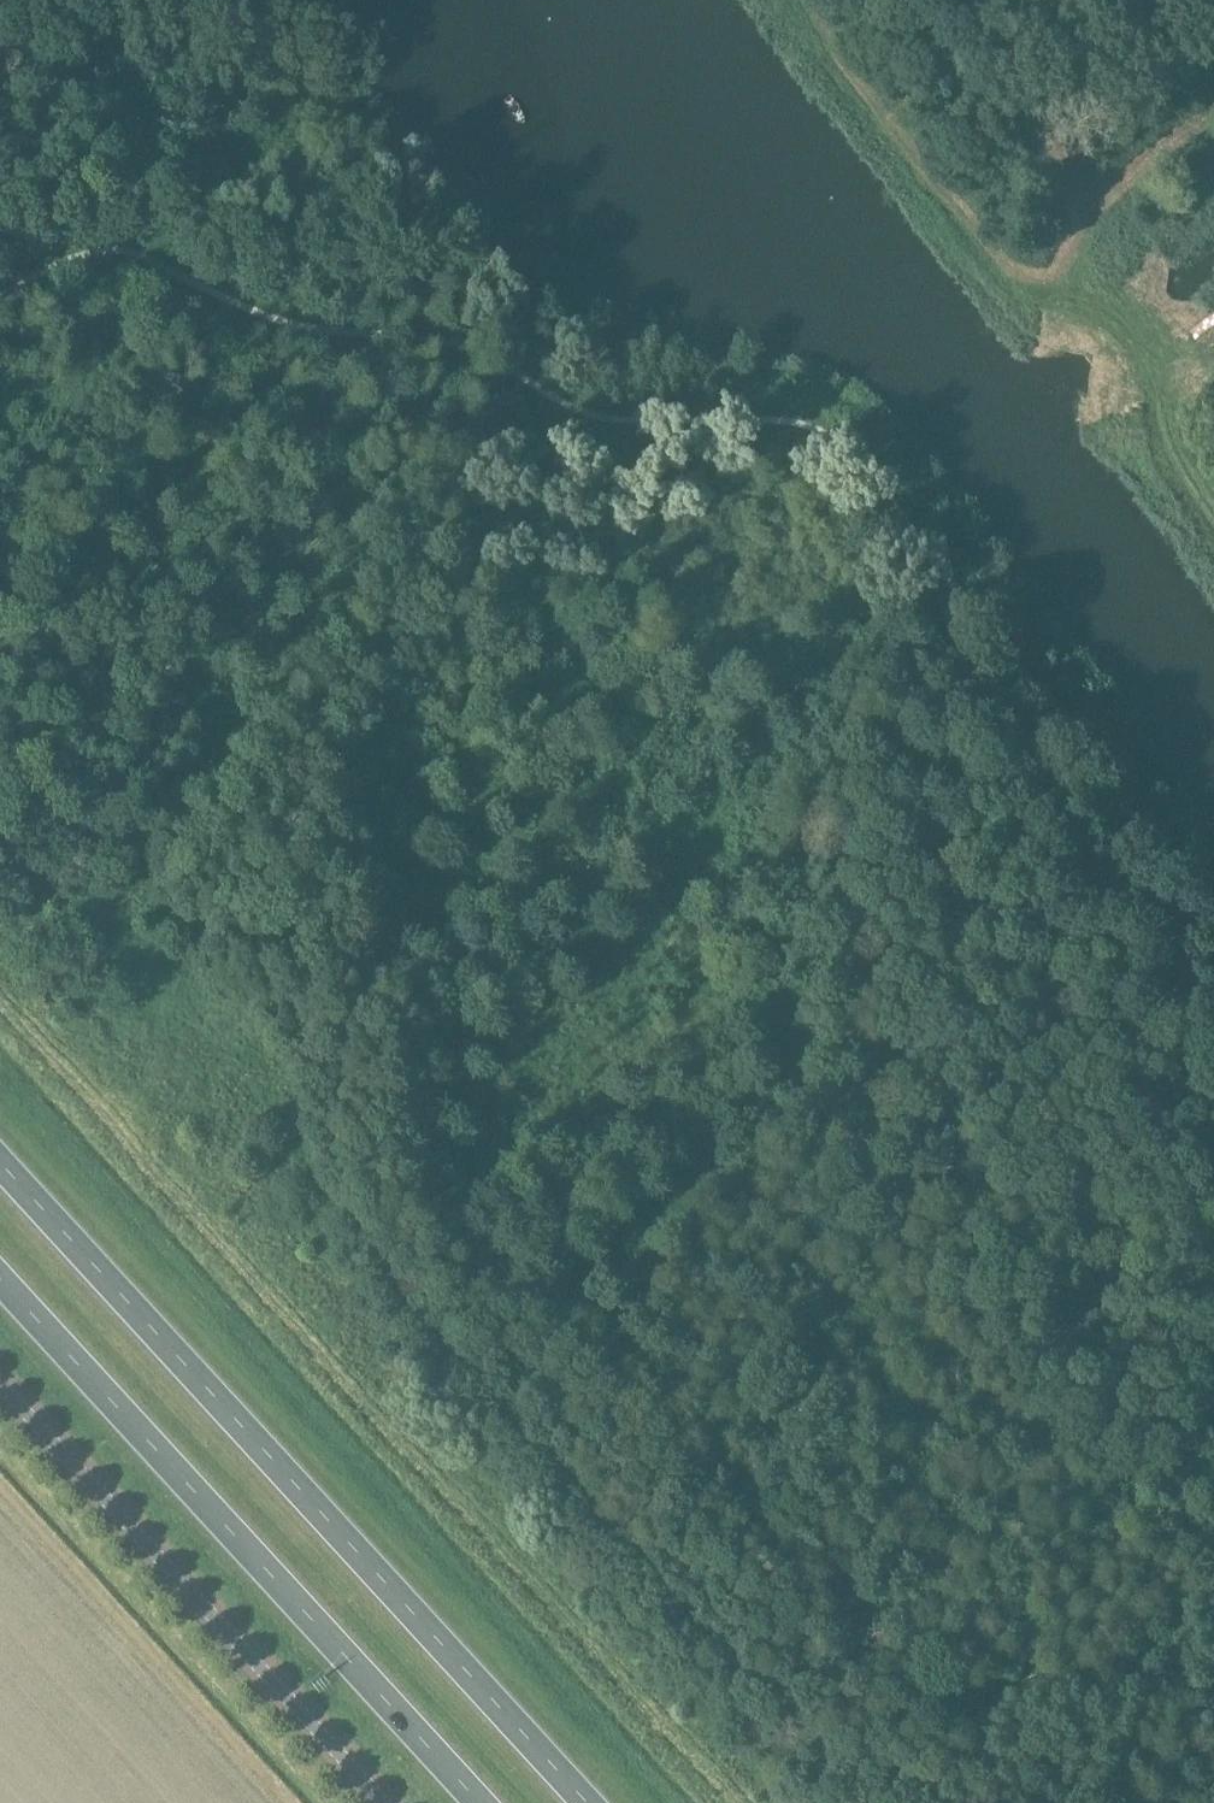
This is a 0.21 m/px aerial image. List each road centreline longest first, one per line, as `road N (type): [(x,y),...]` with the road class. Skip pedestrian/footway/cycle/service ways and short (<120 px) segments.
road 1 (trunk): [(587,1802),(0,1165)]
road 2 (trunk): [(0,1278),(480,1802)]
road 3 (unclassified): [(0,1393),(376,1802)]

